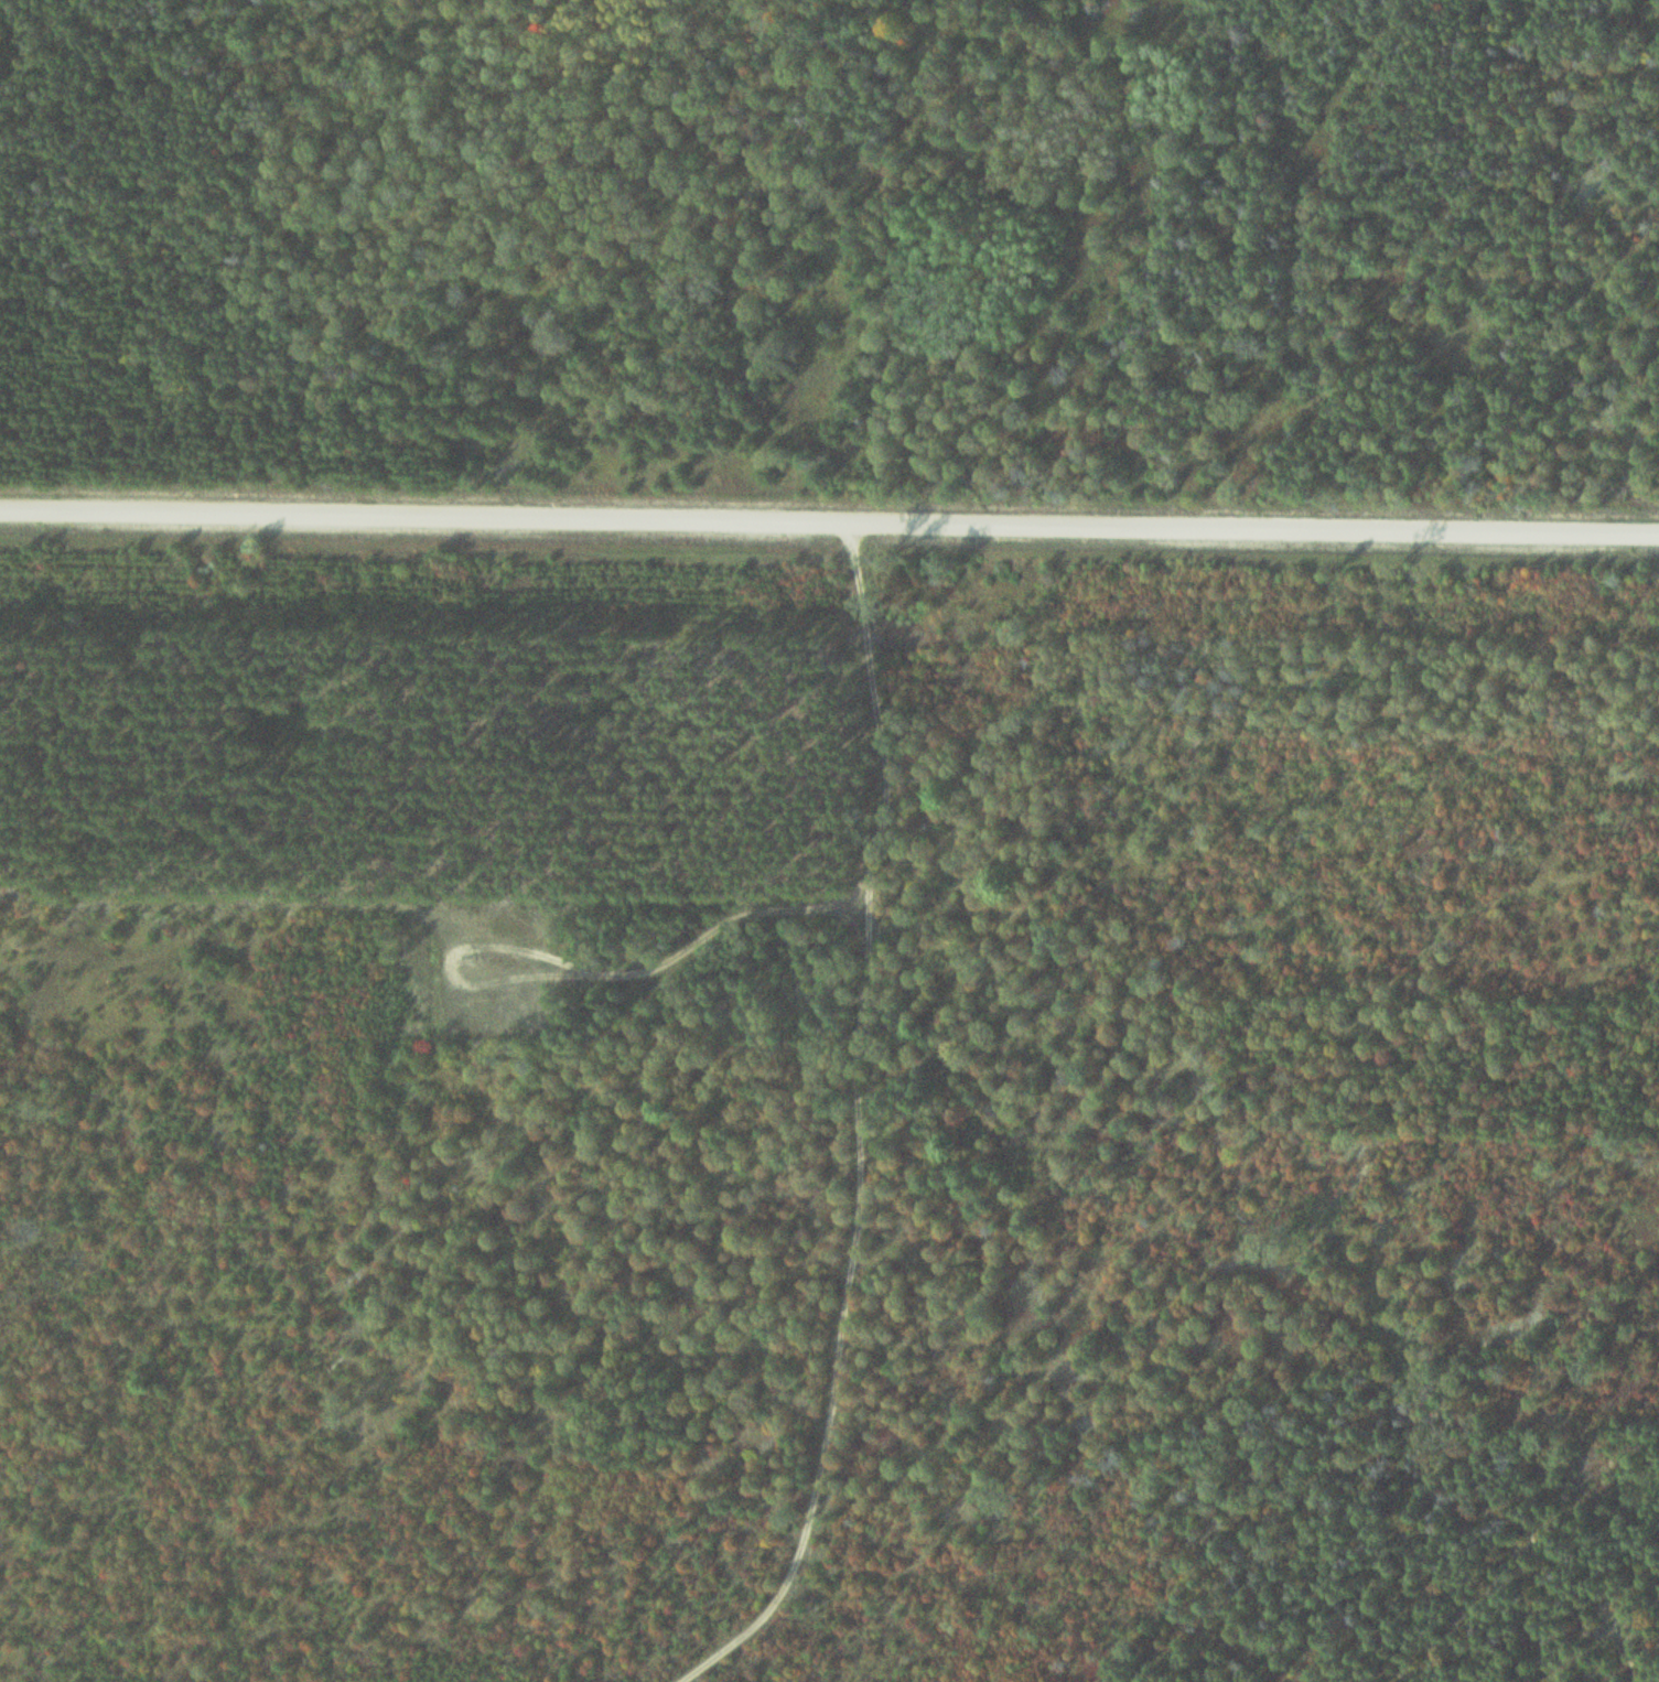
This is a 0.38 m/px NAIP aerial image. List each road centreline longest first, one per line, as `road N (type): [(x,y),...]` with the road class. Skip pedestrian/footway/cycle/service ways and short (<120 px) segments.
road 1 (residential): [(0,507),(1658,530)]

